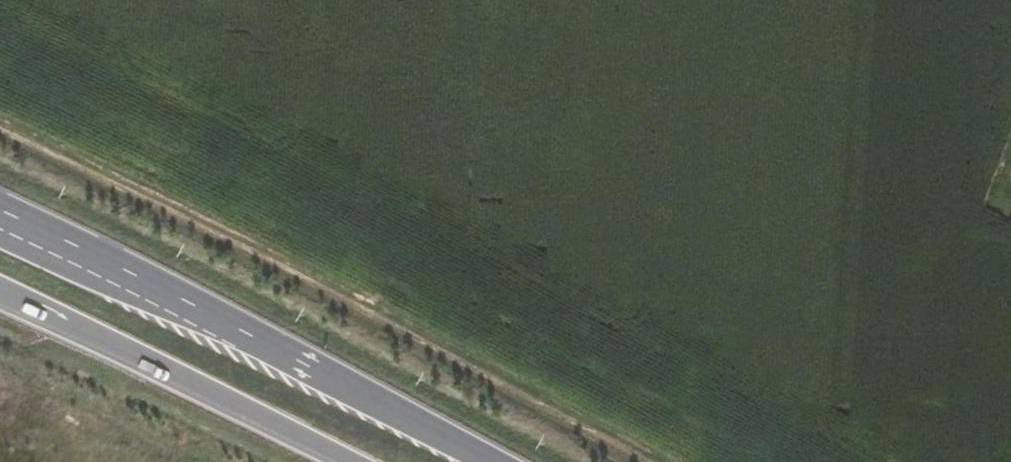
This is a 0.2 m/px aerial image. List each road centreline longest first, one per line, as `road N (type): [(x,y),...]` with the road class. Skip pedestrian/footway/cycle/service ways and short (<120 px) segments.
road 1 (track): [(0,126),(704,461)]
road 2 (primary): [(495,461),(0,210)]
road 3 (primary): [(0,304),(327,461)]

